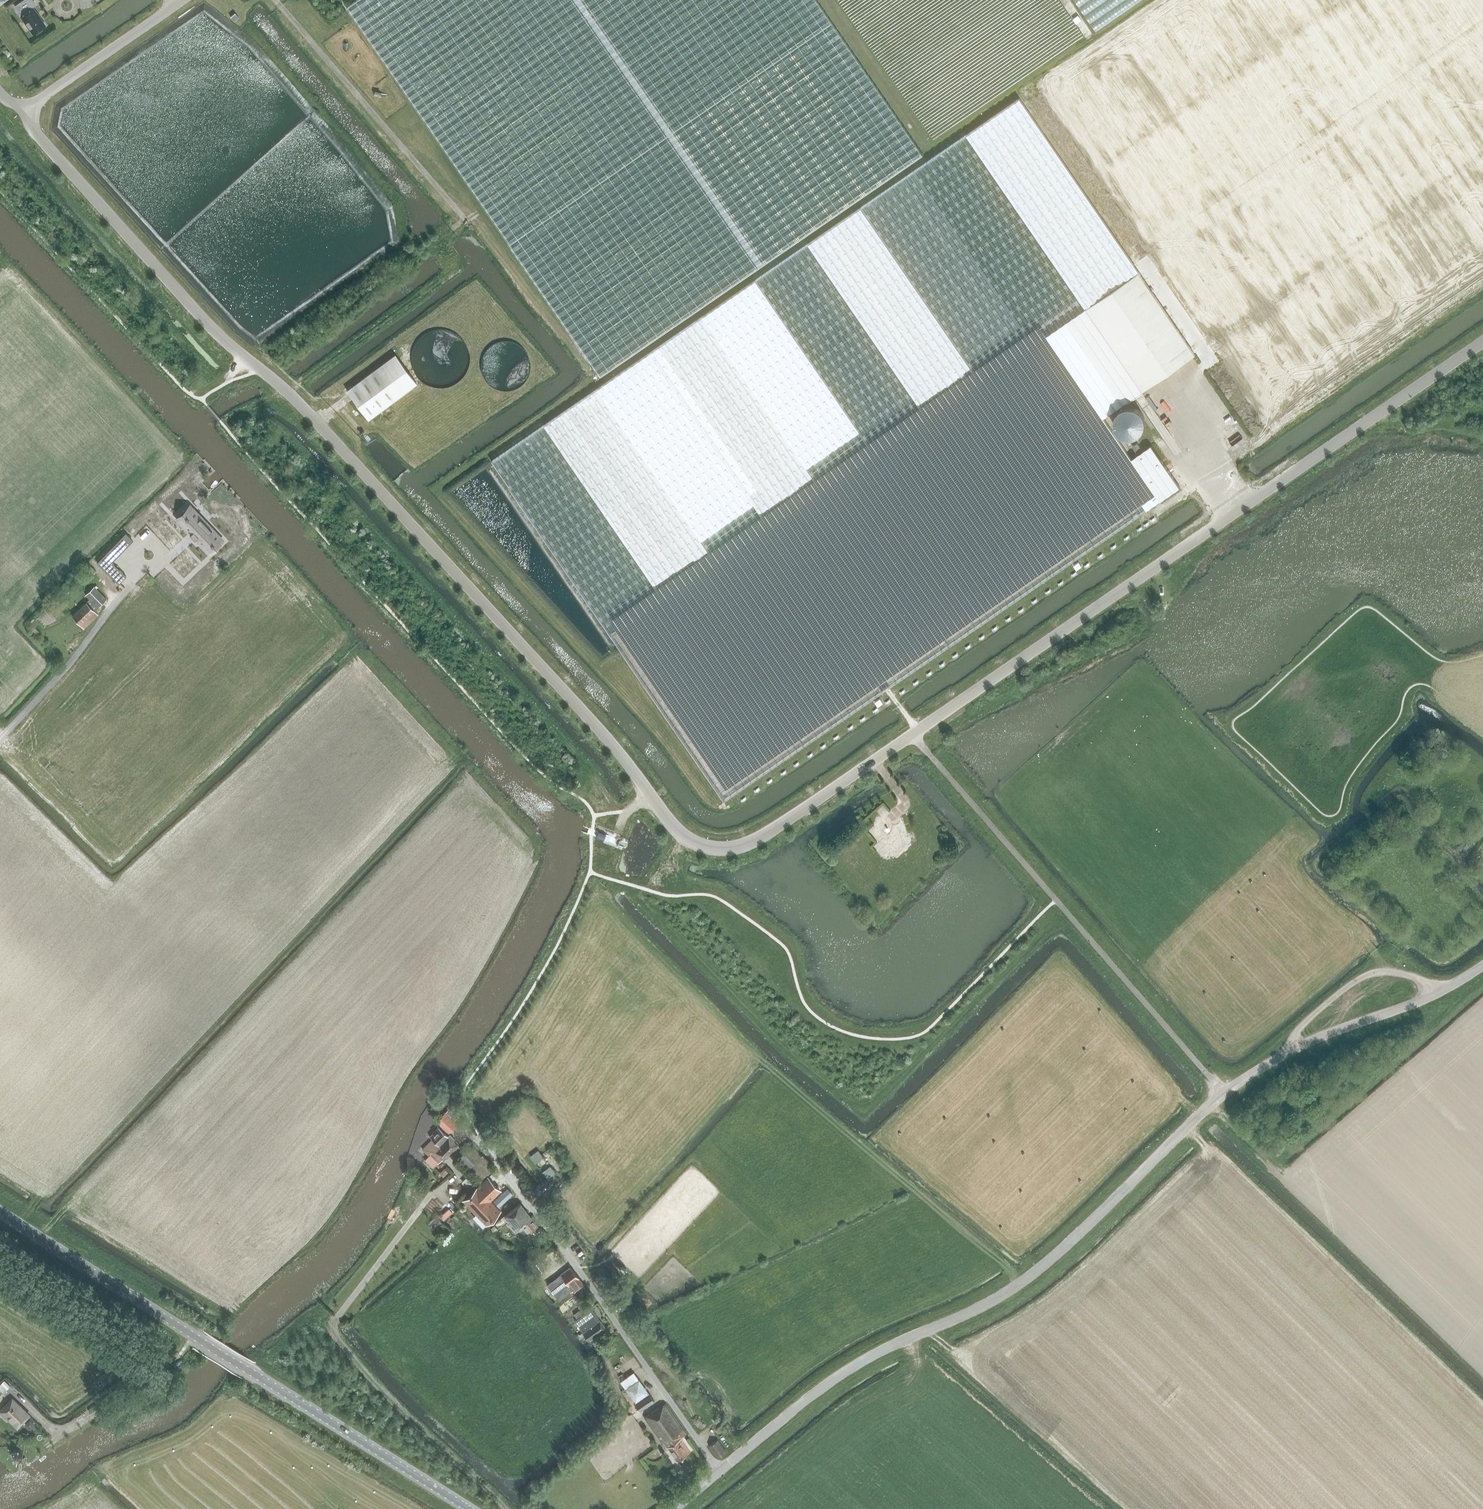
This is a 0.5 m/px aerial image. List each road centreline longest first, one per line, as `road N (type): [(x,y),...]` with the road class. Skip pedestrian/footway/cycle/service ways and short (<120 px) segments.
road 1 (unclassified): [(1482,342),(772,830),(714,848),(669,822),(591,721),(300,404),(199,315),(35,133),(25,110)]
road 2 (unclassified): [(719,1471),(850,1369),(1032,1274),(1224,1093),(1294,1049),(1438,993),(1482,966)]
road 3 (secondary): [(468,1508),(0,1212)]
road 4 (residential): [(719,1471),(478,1142)]
road 5 (track): [(506,1508),(386,1396),(337,1338),(336,1318)]
road 6 (unclassified): [(25,110),(183,0)]

